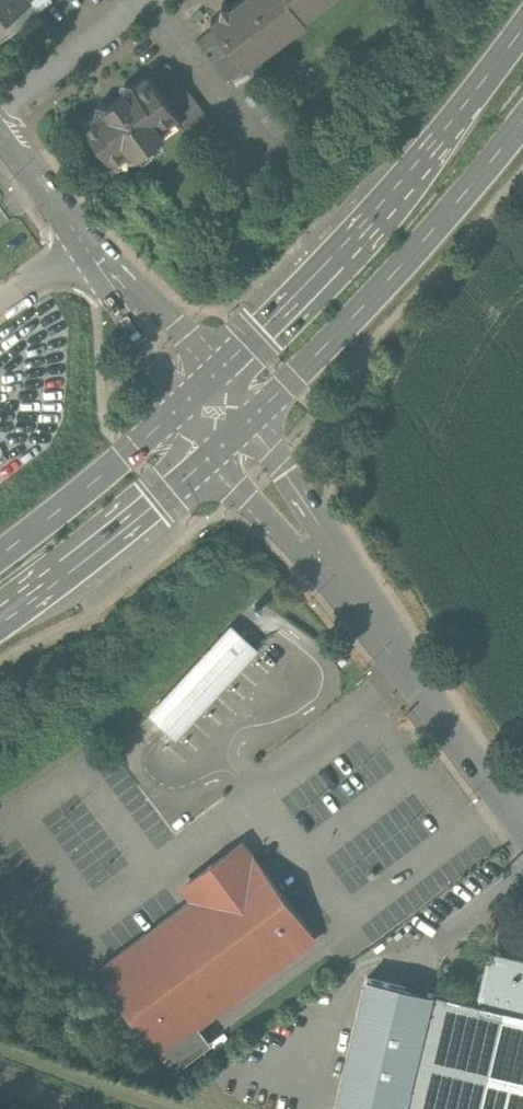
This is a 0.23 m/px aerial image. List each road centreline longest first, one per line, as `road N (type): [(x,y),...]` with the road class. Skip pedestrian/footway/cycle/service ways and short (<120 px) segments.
road 1 (primary): [(522,29),(389,201),(203,392)]
road 2 (residential): [(507,805),(236,436)]
road 3 (primary): [(236,436),(410,261),(522,122)]
road 4 (residential): [(0,130),(203,392)]
road 5 (primary): [(0,629),(236,436)]
road 6 (primary): [(203,392),(0,559)]
road 7 (residential): [(0,120),(159,0)]

